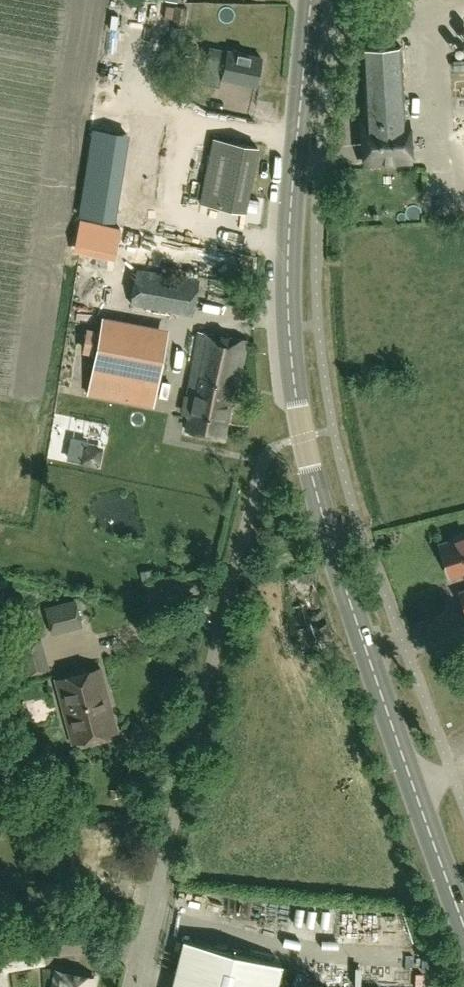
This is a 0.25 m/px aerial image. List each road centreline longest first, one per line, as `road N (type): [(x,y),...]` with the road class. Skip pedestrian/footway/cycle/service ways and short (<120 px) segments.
road 1 (residential): [(130,986),(256,489),(270,455),(303,438)]
road 2 (secondary): [(463,926),(303,438)]
road 3 (secondary): [(303,438),(288,319),(290,196),(312,0)]

